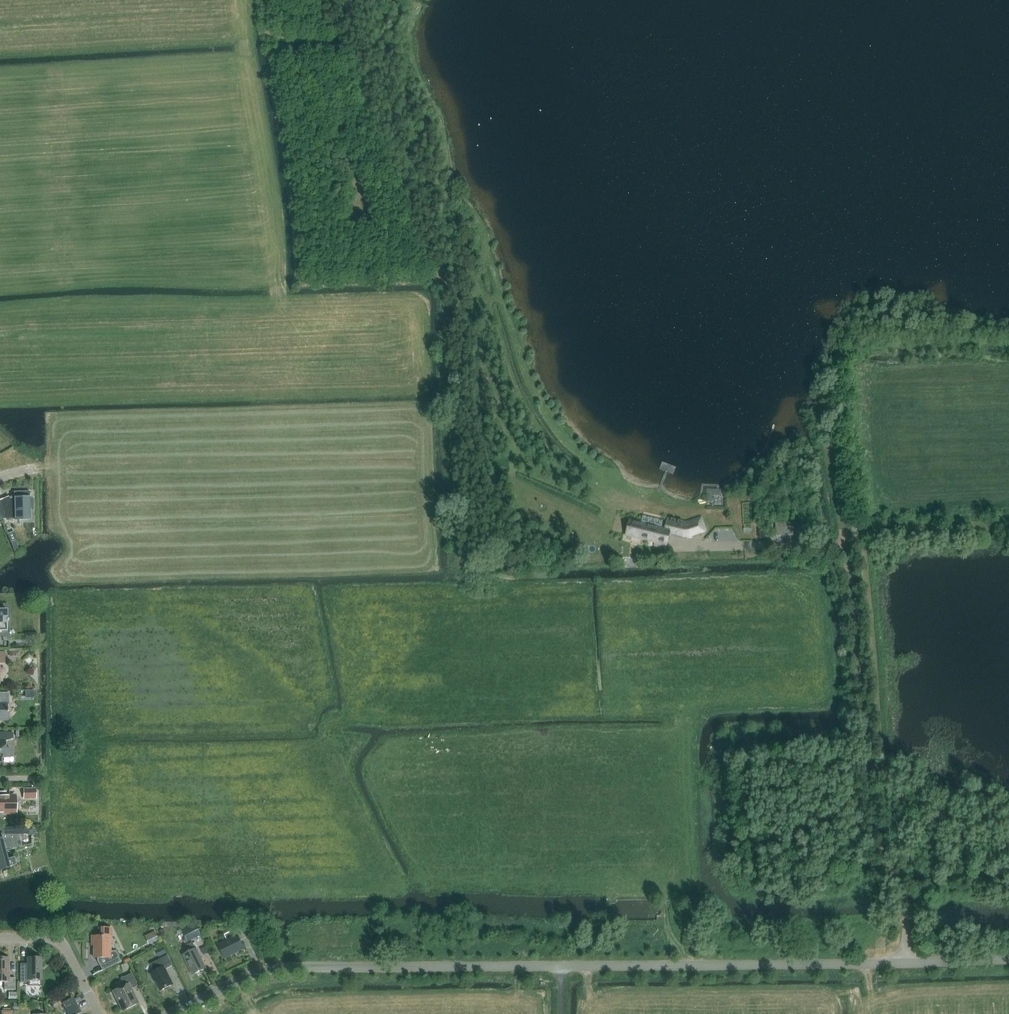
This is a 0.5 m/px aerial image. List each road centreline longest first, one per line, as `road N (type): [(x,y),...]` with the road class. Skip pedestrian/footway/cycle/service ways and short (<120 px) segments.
road 1 (tertiary): [(175,1013),(260,974),(296,967),(1008,960)]
road 2 (residential): [(97,1013),(63,945),(0,938)]

